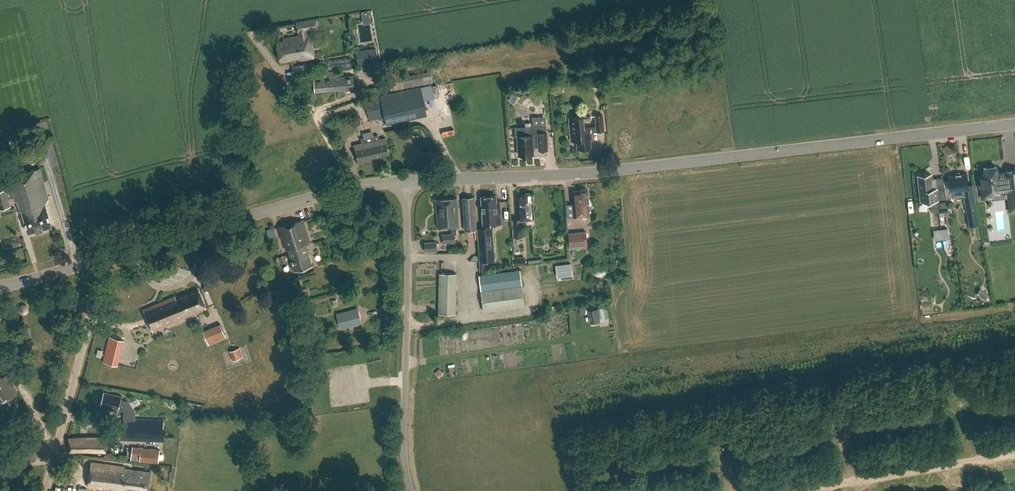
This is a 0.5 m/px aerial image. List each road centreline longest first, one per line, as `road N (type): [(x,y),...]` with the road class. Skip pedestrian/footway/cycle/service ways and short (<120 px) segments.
road 1 (tertiary): [(408,182),(630,169),(1014,124)]
road 2 (tertiary): [(102,261),(353,188),(408,182)]
road 3 (unclassified): [(411,490),(404,429),(408,182)]
road 4 (track): [(806,490),(1014,453)]
road 5 (track): [(353,188),(312,113),(257,43),(275,32)]
road 6 (unclassified): [(58,449),(102,261)]

